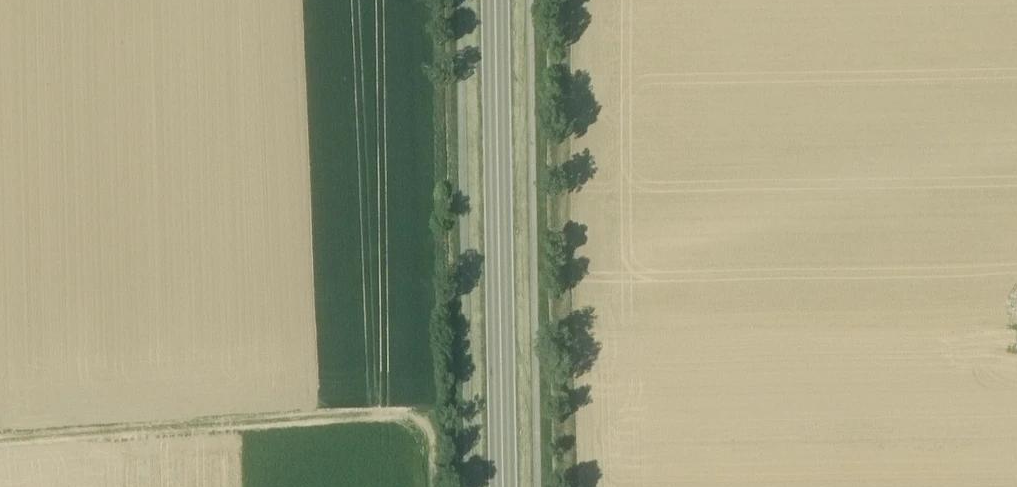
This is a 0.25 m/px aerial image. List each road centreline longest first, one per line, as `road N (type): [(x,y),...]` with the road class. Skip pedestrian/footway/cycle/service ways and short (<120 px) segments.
road 1 (track): [(430,486),(427,429),(398,407),(0,438)]
road 2 (primary): [(504,486),(495,0)]
road 3 (track): [(567,0),(570,486)]

